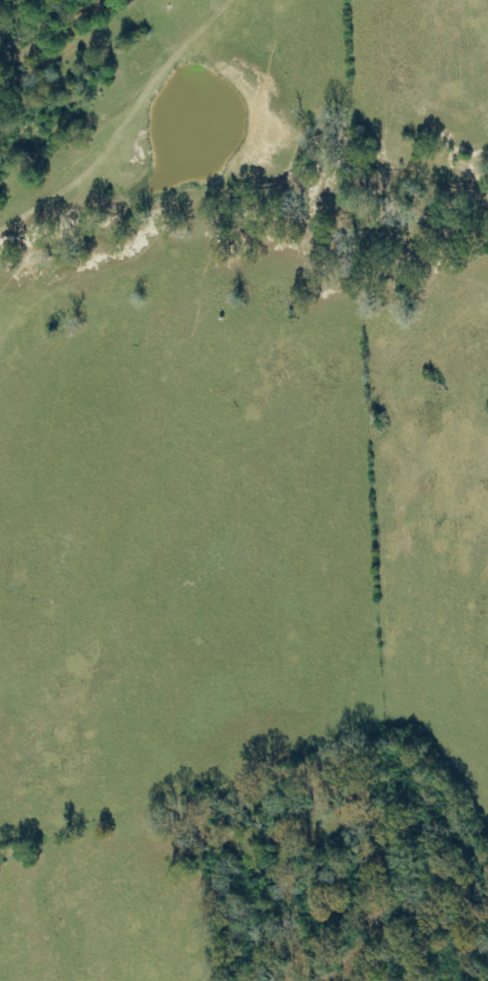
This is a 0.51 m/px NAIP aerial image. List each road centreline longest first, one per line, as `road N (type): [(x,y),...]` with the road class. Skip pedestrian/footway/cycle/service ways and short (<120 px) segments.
road 1 (track): [(487,699),(226,271),(383,36),(434,0)]

